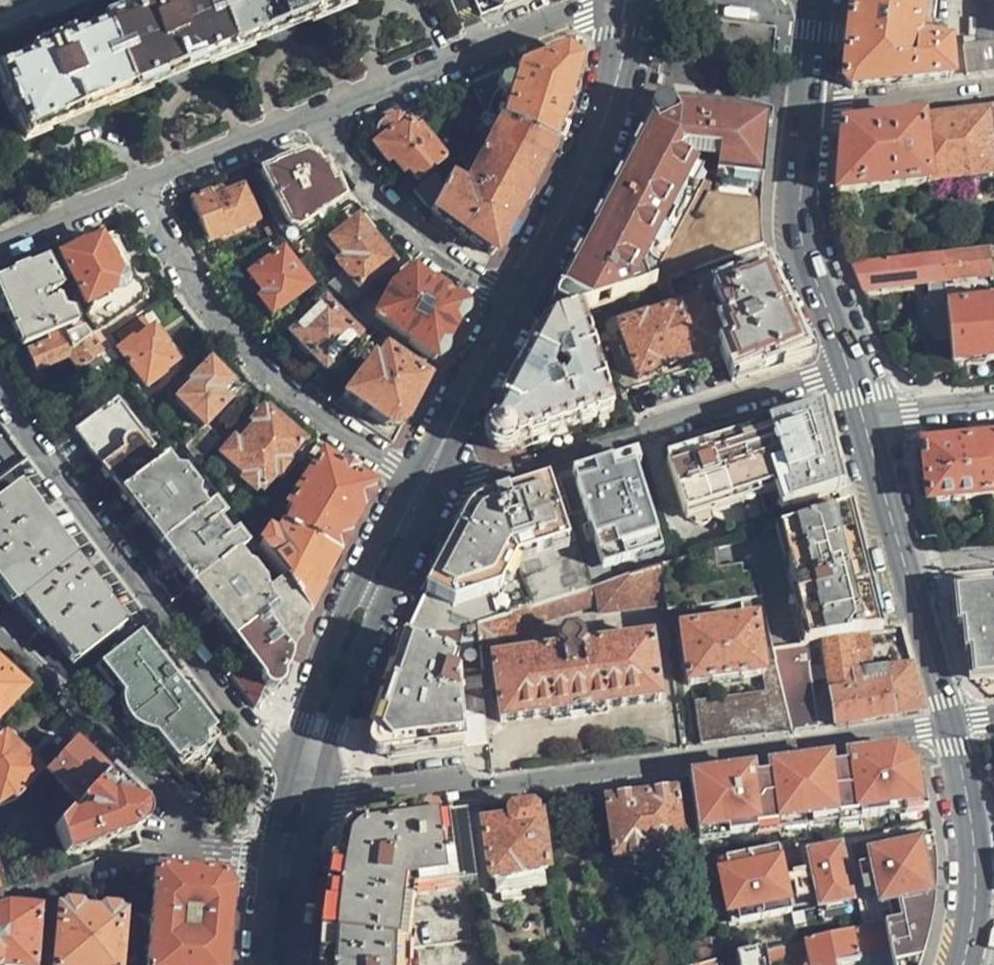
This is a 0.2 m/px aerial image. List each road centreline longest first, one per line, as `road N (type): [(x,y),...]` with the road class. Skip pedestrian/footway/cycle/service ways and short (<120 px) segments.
road 1 (residential): [(946,725),(345,803),(304,790)]
road 2 (unclassified): [(304,790),(0,391)]
road 3 (unclassified): [(427,478),(497,484),(847,373)]
road 4 (unclassified): [(137,185),(181,273),(268,376),(427,478)]
road 5 (secondary): [(304,790),(427,478)]
road 6 (secondary): [(518,300),(600,135),(619,82),(630,0)]
road 7 (tertiary): [(946,725),(862,418)]
road 8 (residential): [(614,0),(318,114)]
road 9 (unclassified): [(0,632),(152,776),(197,840)]
road 10 (tertiary): [(847,373),(799,245),(804,102)]
road 11 (unclassified): [(318,114),(411,235),(518,300)]
road 12 (tertiary): [(961,964),(975,870),(946,725)]
road 13 (unclassified): [(0,902),(197,840)]
road 14 (secondary): [(427,478),(518,300)]
road 15 (residential): [(318,114),(137,185)]
road 16 (residential): [(993,89),(804,102)]
road 17 (residential): [(137,185),(0,241)]
road 18 (residential): [(862,418),(993,399)]

